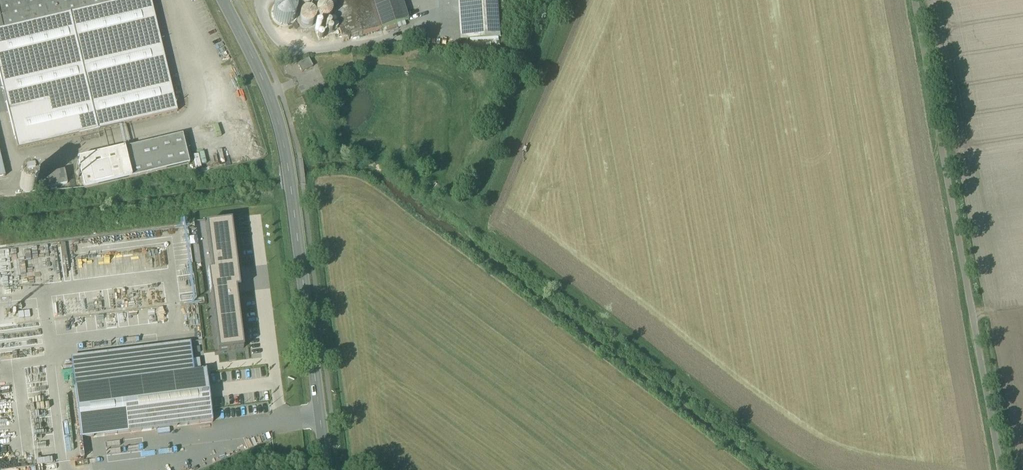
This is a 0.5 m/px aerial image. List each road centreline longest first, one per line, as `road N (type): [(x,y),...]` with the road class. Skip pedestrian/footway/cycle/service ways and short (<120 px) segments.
road 1 (secondary): [(224,0),(268,94),(287,160),(327,469)]
road 2 (unclassified): [(1001,469),(914,0)]

